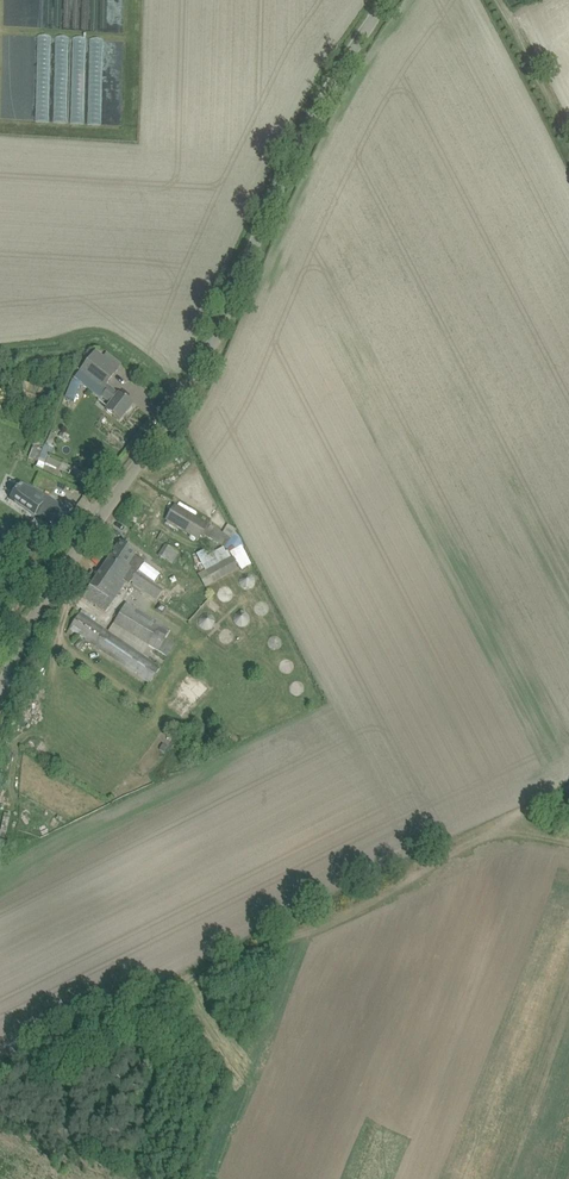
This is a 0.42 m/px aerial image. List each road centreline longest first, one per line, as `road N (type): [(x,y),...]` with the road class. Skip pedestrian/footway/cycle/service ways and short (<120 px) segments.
road 1 (unclassified): [(0,685),(21,624),(88,510),(200,361),(300,136),(379,0)]
road 2 (track): [(568,131),(500,0)]

